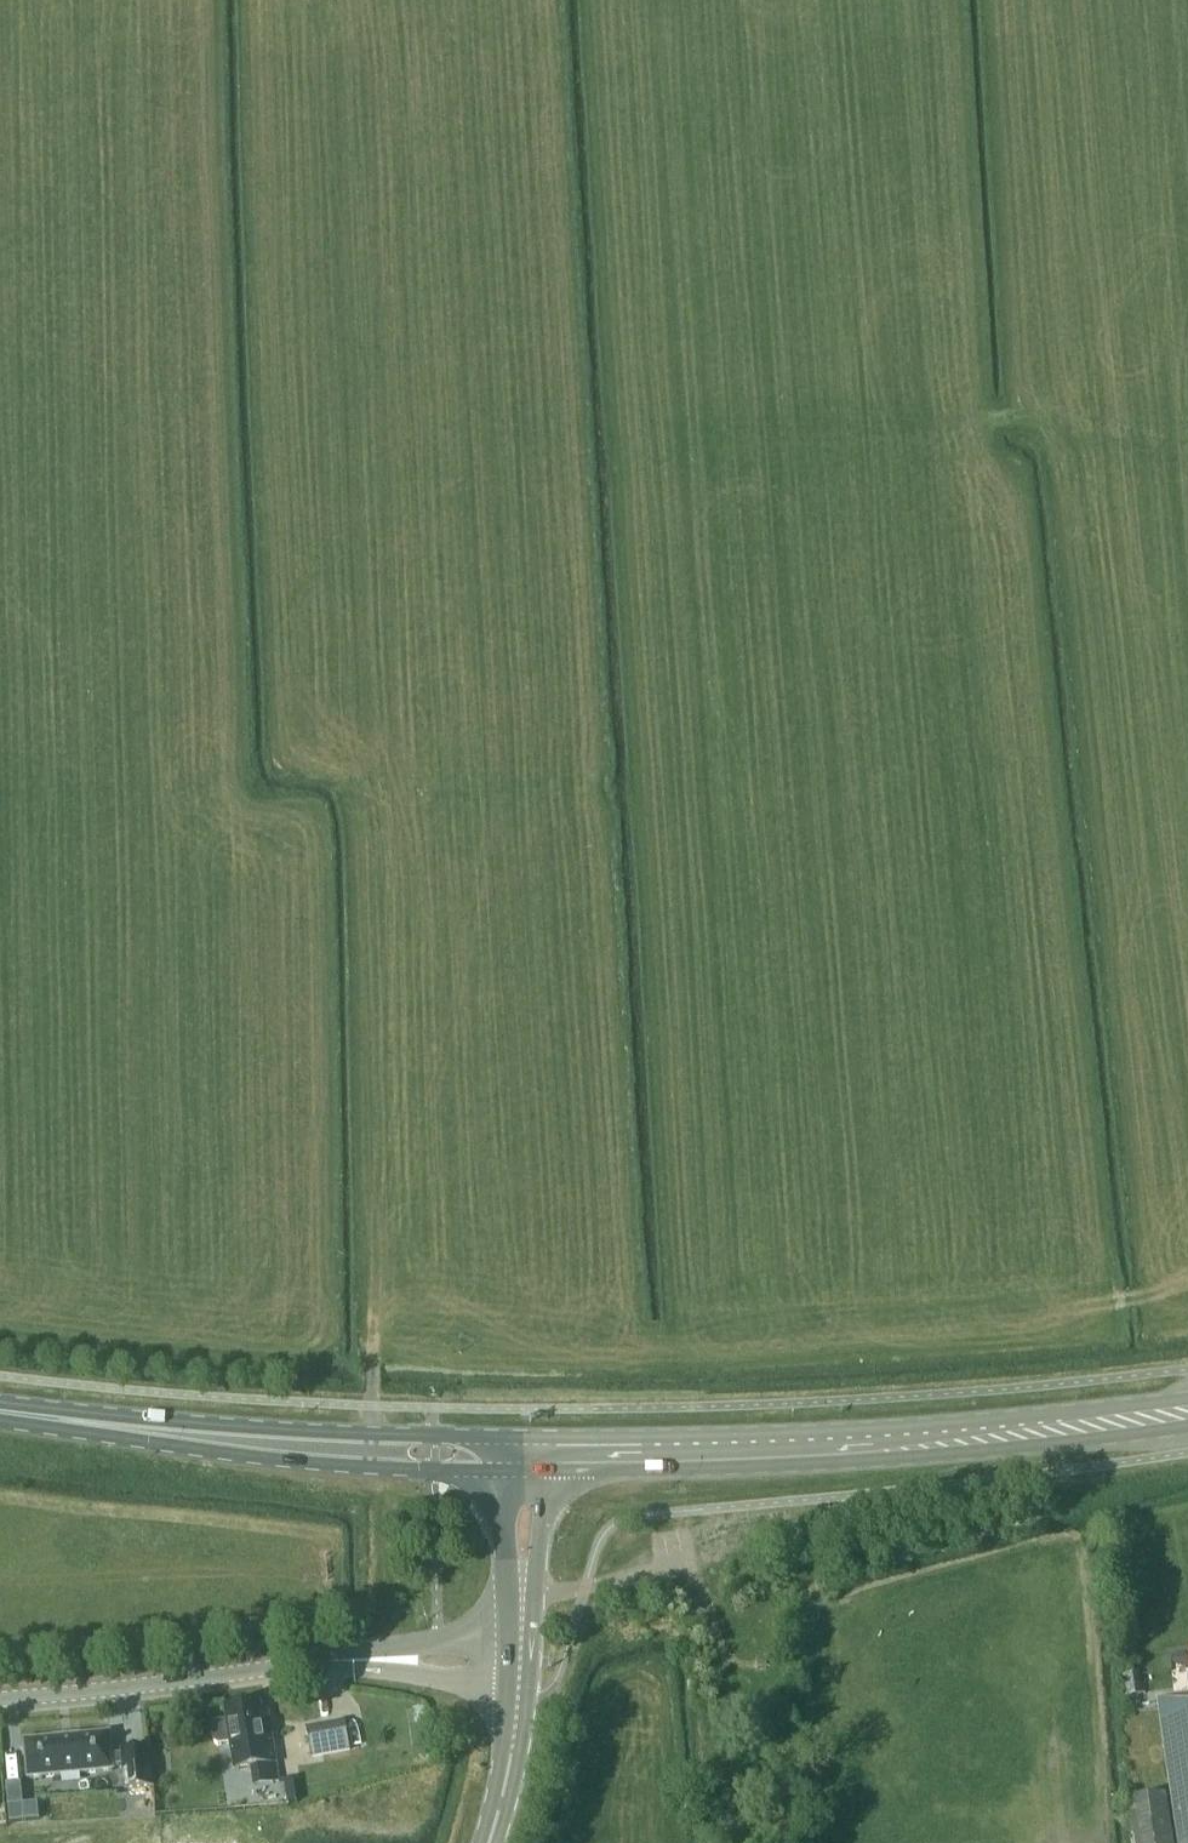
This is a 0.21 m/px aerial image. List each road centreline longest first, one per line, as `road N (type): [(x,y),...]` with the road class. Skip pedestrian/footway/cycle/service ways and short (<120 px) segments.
road 1 (primary): [(546,1452),(855,1445),(1187,1416)]
road 2 (primary): [(504,1453),(213,1438),(0,1410)]
road 3 (tertiary): [(0,1698),(339,1659)]
road 4 (primary): [(520,1633),(538,1557),(546,1452)]
road 5 (tertiary): [(520,1633),(339,1659)]
road 6 (primary): [(504,1453),(505,1560),(520,1633)]
road 7 (tertiary): [(339,1659),(519,1679)]
road 8 (primary): [(487,1842),(519,1679)]

